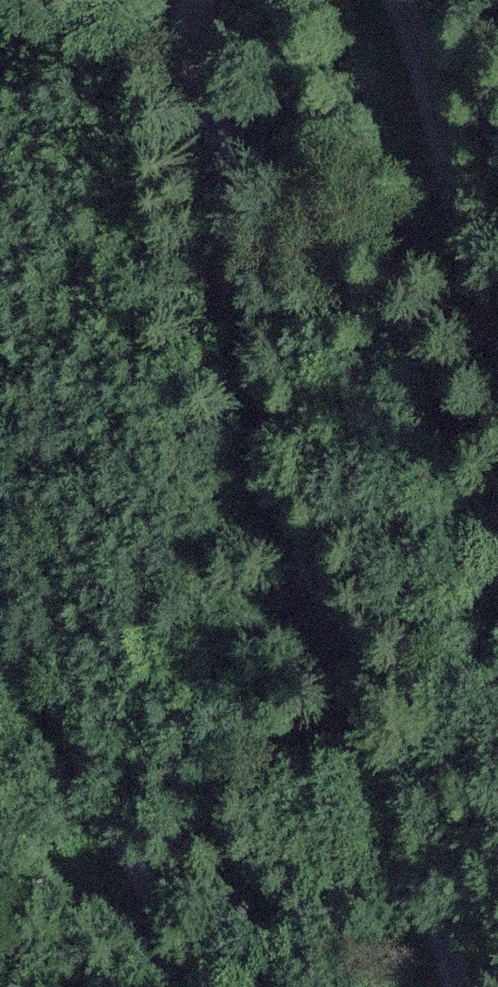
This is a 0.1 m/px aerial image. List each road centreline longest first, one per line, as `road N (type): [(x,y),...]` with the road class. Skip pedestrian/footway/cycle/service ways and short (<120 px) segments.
road 1 (track): [(460,986),(355,716),(280,467),(241,203),(206,59),(207,0)]
road 2 (track): [(212,986),(0,599)]
road 3 (track): [(399,0),(497,304)]

